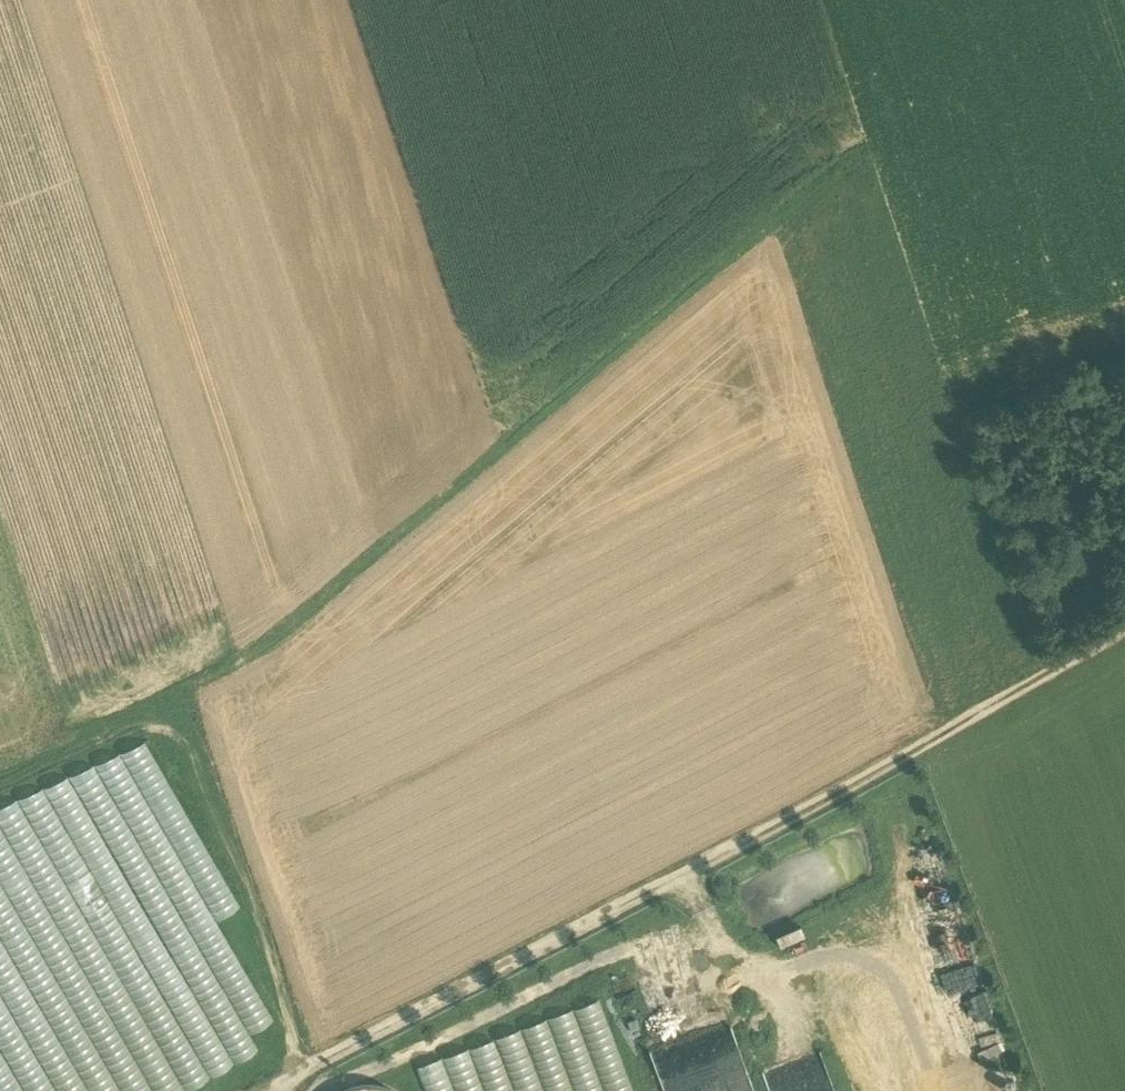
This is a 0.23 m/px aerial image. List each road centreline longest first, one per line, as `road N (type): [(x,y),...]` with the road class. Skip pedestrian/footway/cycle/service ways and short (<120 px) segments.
road 1 (track): [(1124,634),(1005,708),(280,1090)]

